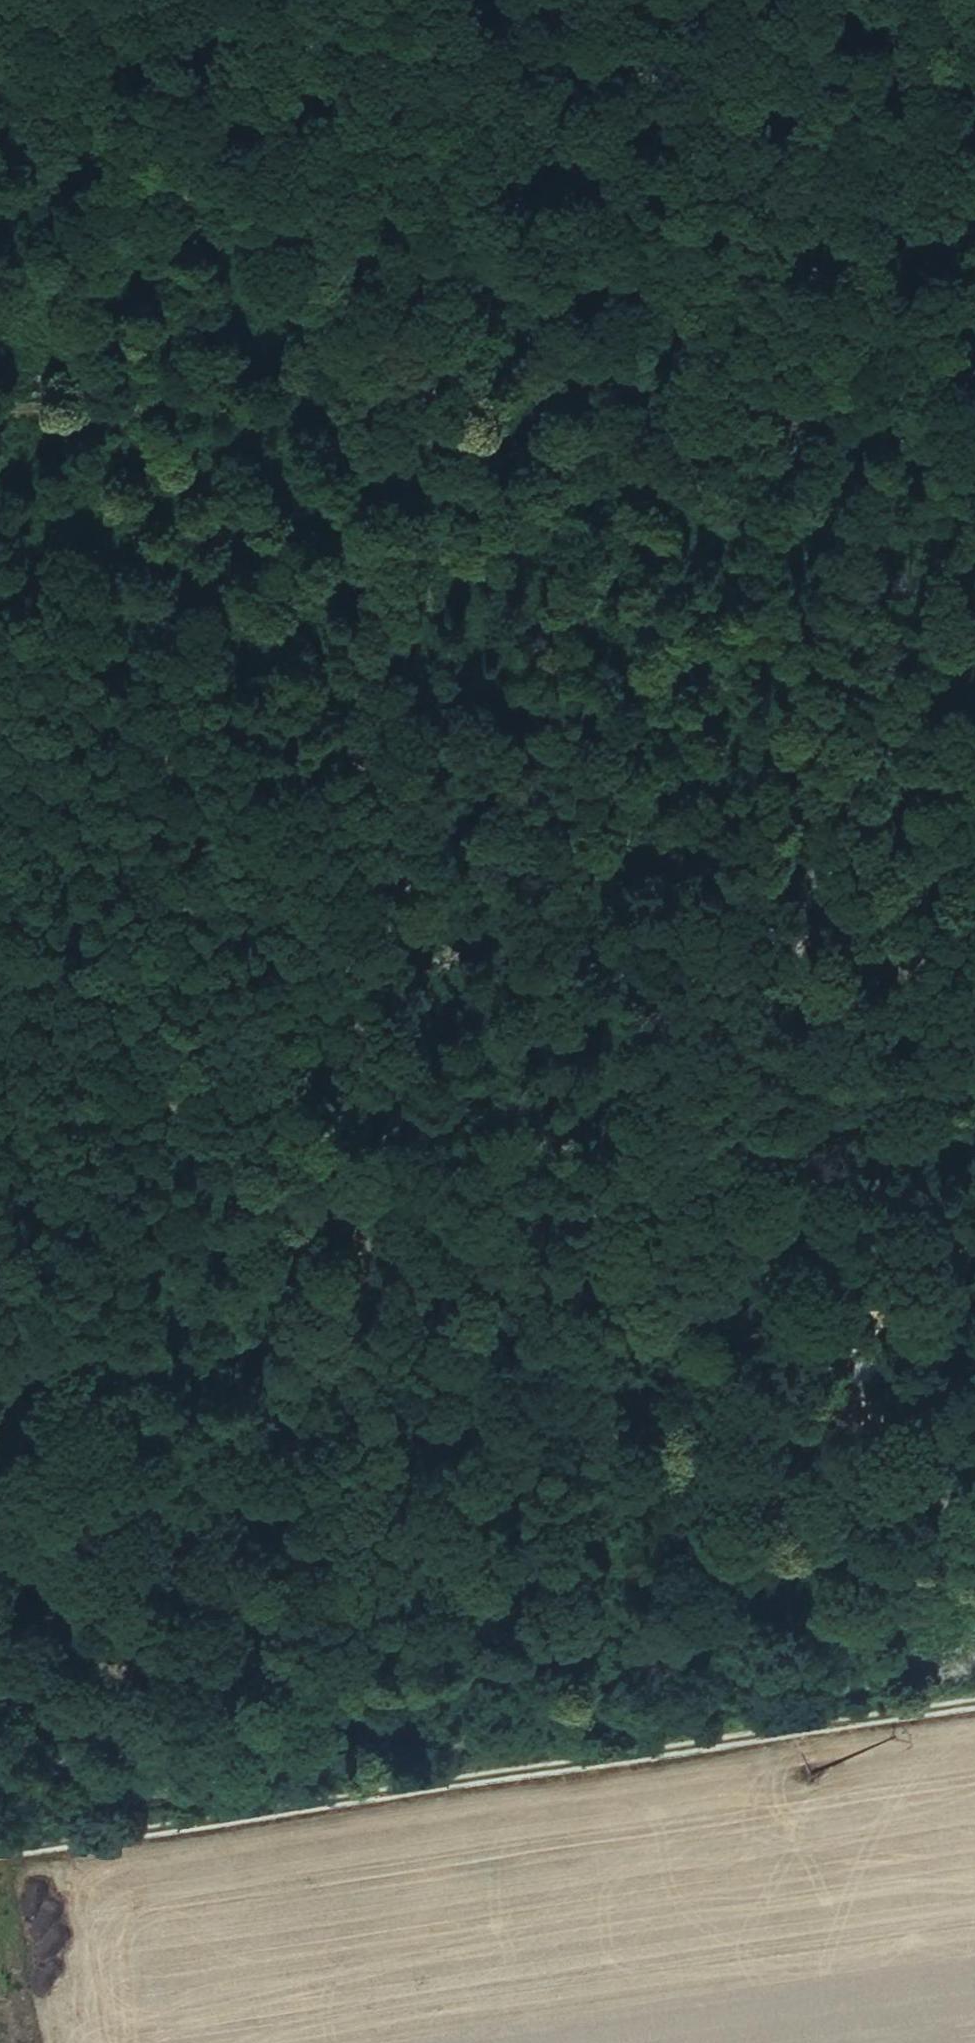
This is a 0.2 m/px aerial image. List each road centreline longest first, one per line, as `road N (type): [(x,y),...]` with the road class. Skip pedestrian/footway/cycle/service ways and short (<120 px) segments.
road 1 (track): [(974,1706),(0,1852)]
road 2 (track): [(0,413),(444,393),(974,342)]

